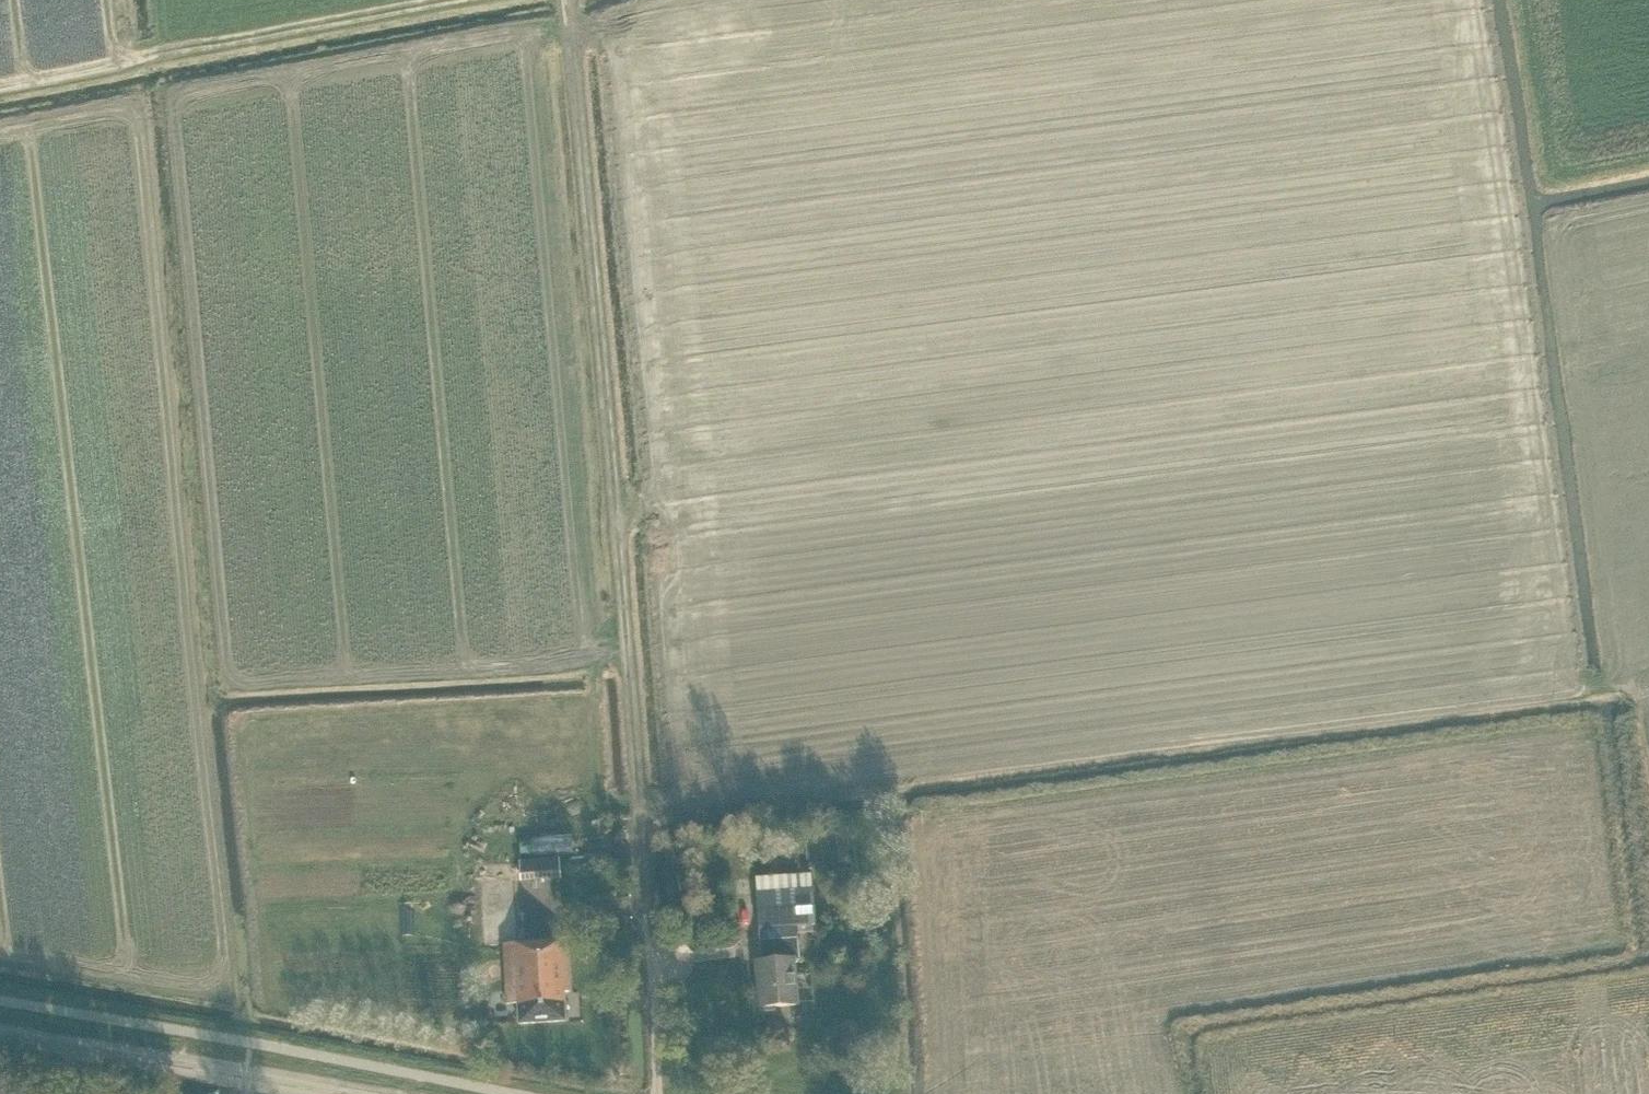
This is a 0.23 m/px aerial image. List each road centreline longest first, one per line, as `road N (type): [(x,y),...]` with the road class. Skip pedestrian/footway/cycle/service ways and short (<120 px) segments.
road 1 (track): [(640,856),(567,0)]
road 2 (secondary): [(330,1093),(0,1037)]
road 3 (unclassified): [(655,1093),(640,856)]

